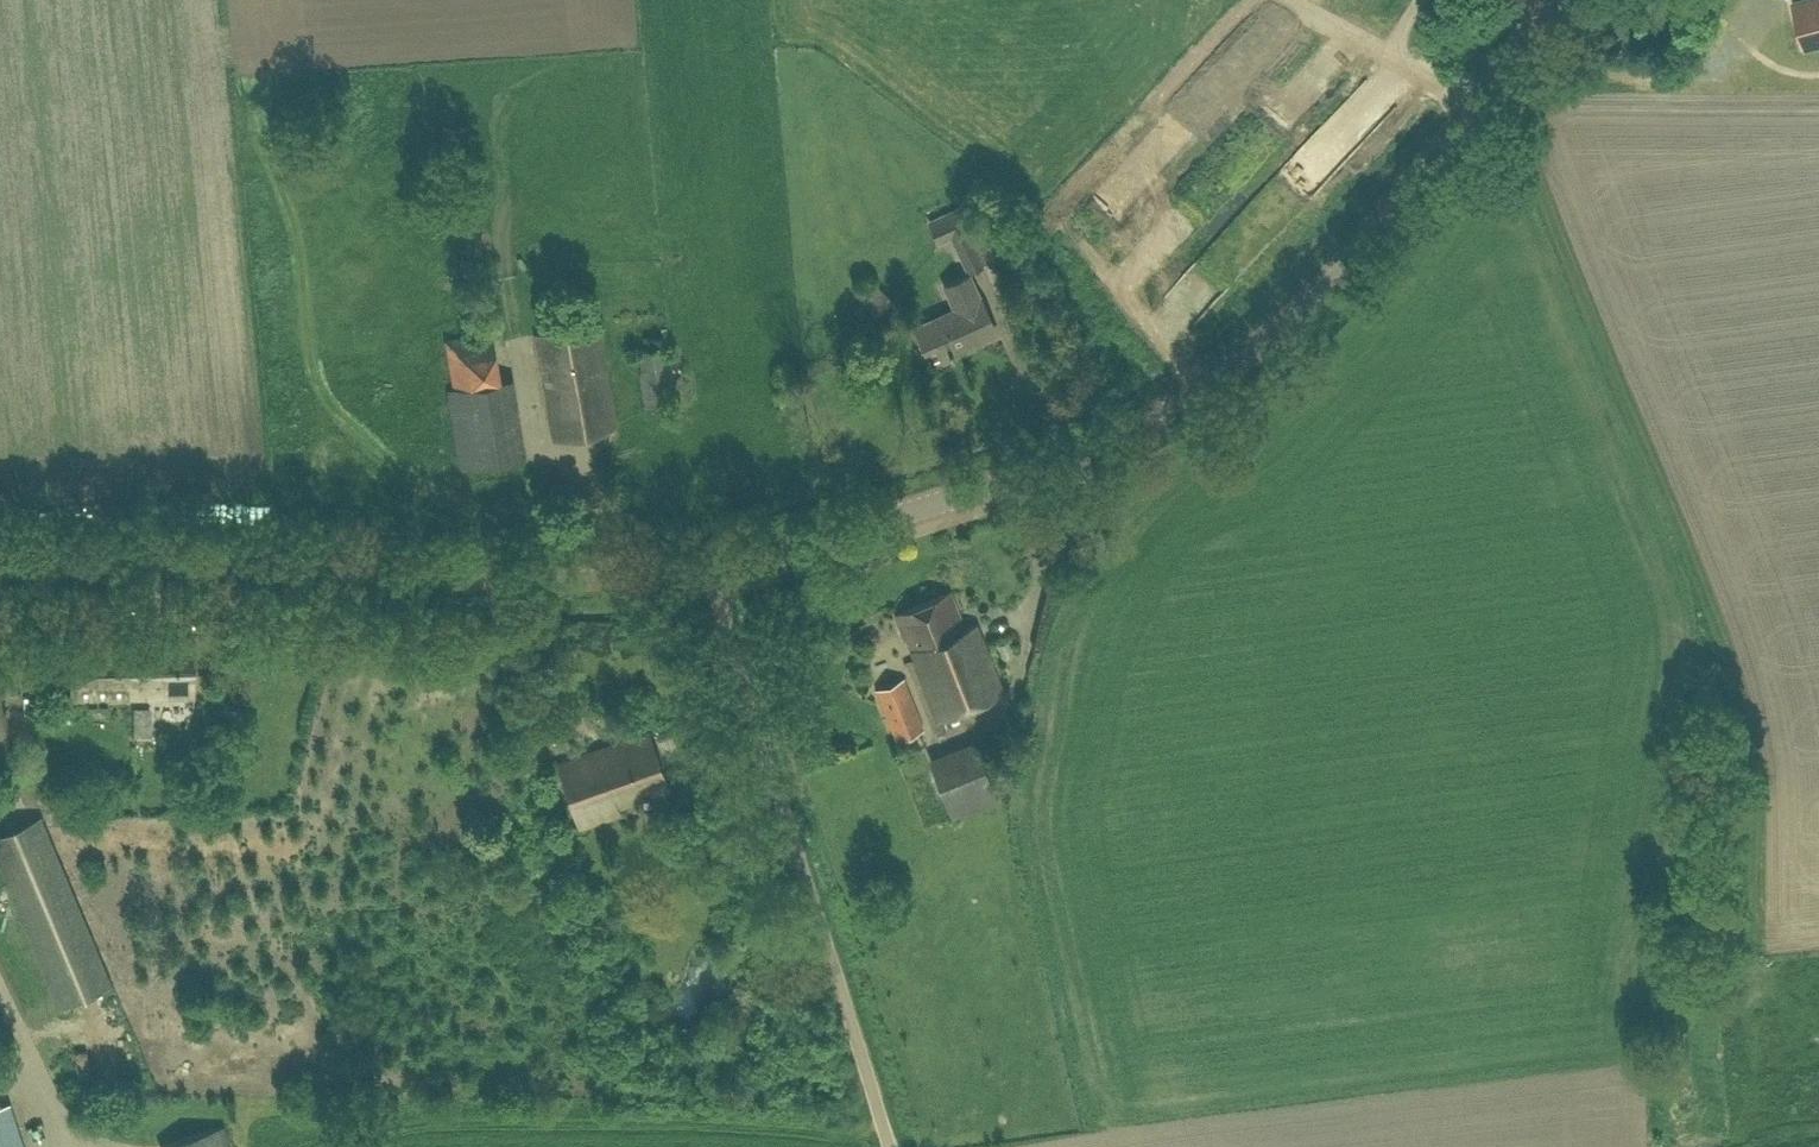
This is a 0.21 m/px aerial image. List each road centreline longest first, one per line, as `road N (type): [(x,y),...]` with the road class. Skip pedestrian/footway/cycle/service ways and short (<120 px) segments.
road 1 (tertiary): [(707,567),(1037,468),(1207,383),(1312,296),(1453,134),(1549,0)]
road 2 (tertiary): [(0,568),(35,562),(531,576),(707,567)]
road 3 (track): [(1743,726),(1497,73)]
road 4 (unclassified): [(892,1146),(707,567)]
road 5 (unclassified): [(54,1105),(0,993)]

